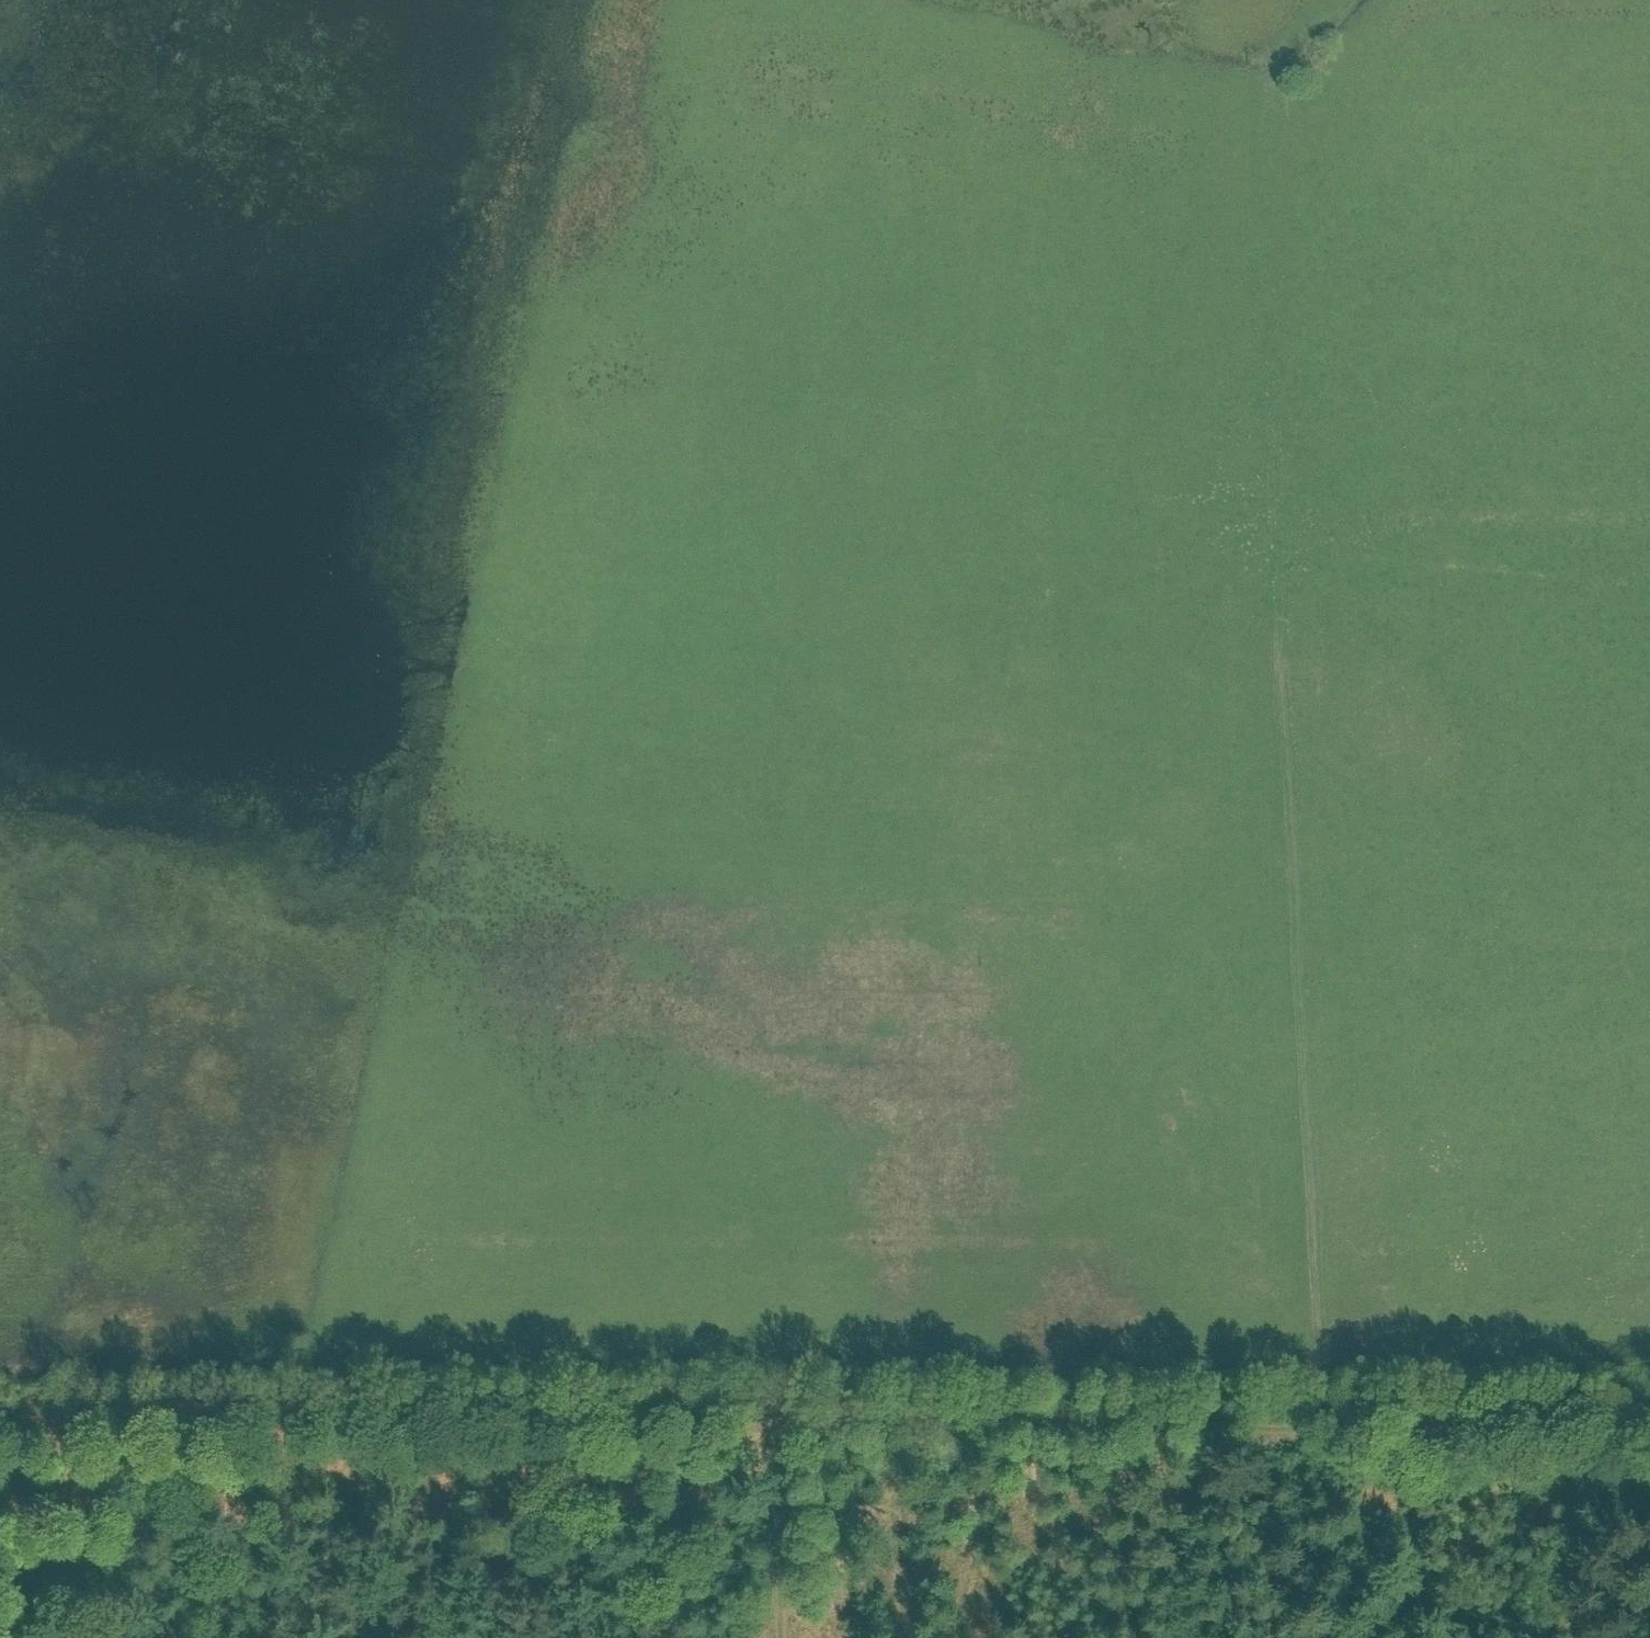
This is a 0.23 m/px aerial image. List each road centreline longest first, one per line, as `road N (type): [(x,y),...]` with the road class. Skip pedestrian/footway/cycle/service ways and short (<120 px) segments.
road 1 (track): [(0,1430),(1649,1415)]
road 2 (track): [(785,1423),(788,1637)]

